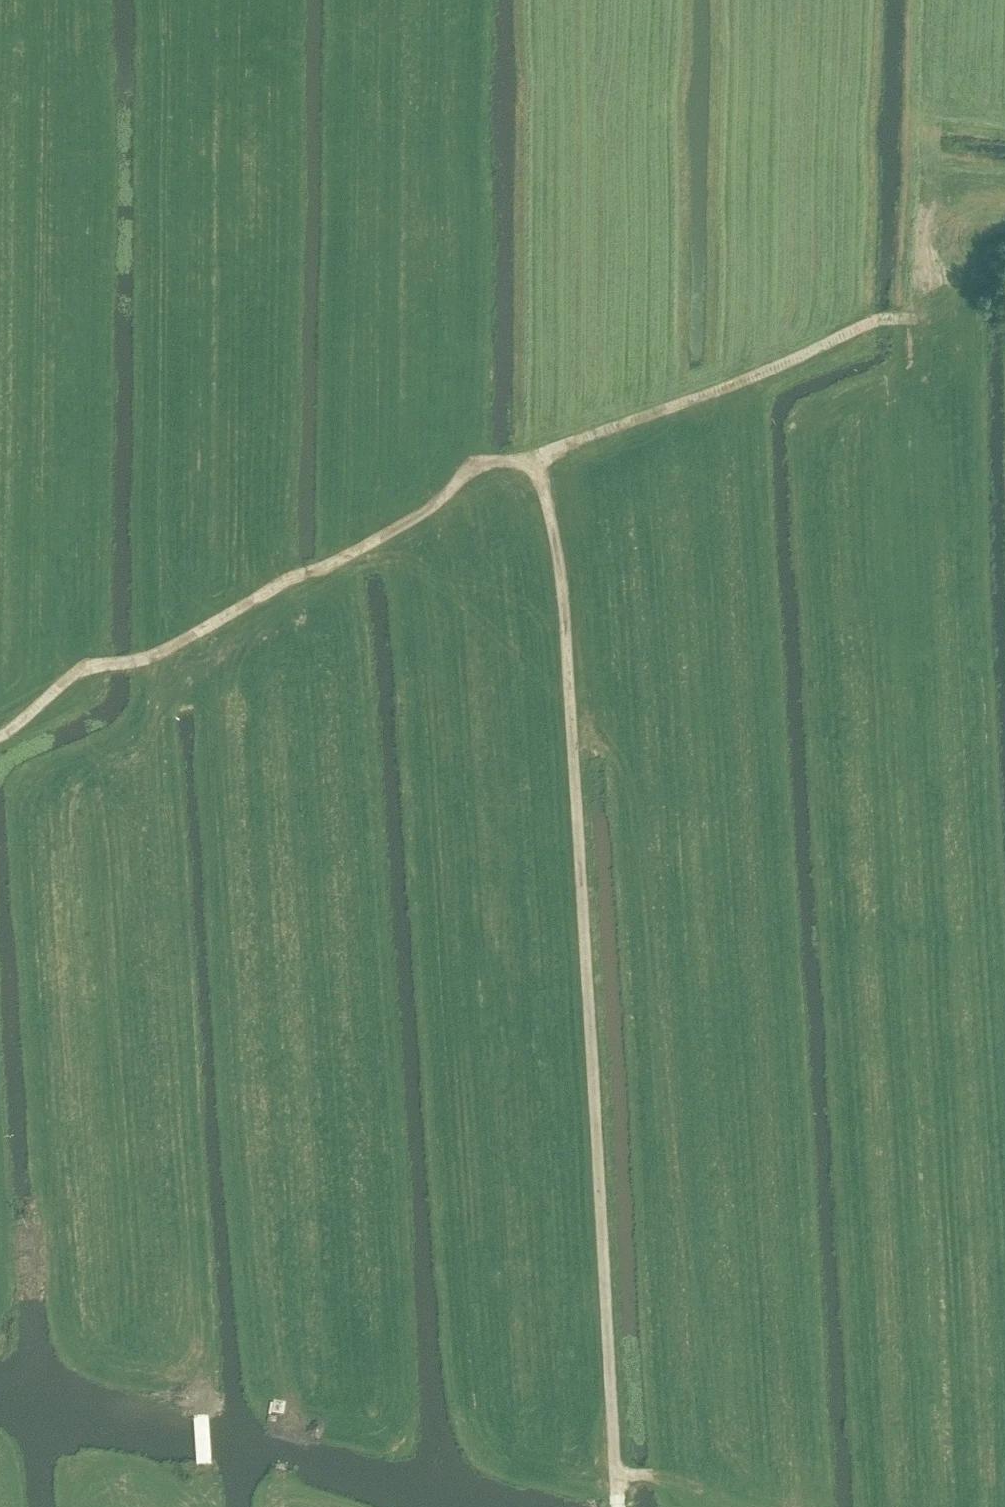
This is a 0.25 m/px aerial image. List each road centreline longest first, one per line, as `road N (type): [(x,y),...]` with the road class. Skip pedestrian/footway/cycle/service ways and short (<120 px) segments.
road 1 (track): [(615,1476),(559,549),(533,464)]
road 2 (track): [(0,741),(83,671),(154,659),(432,513),(486,467),(533,464),(870,325)]
road 3 (track): [(1004,203),(965,242),(938,316),(870,325)]

